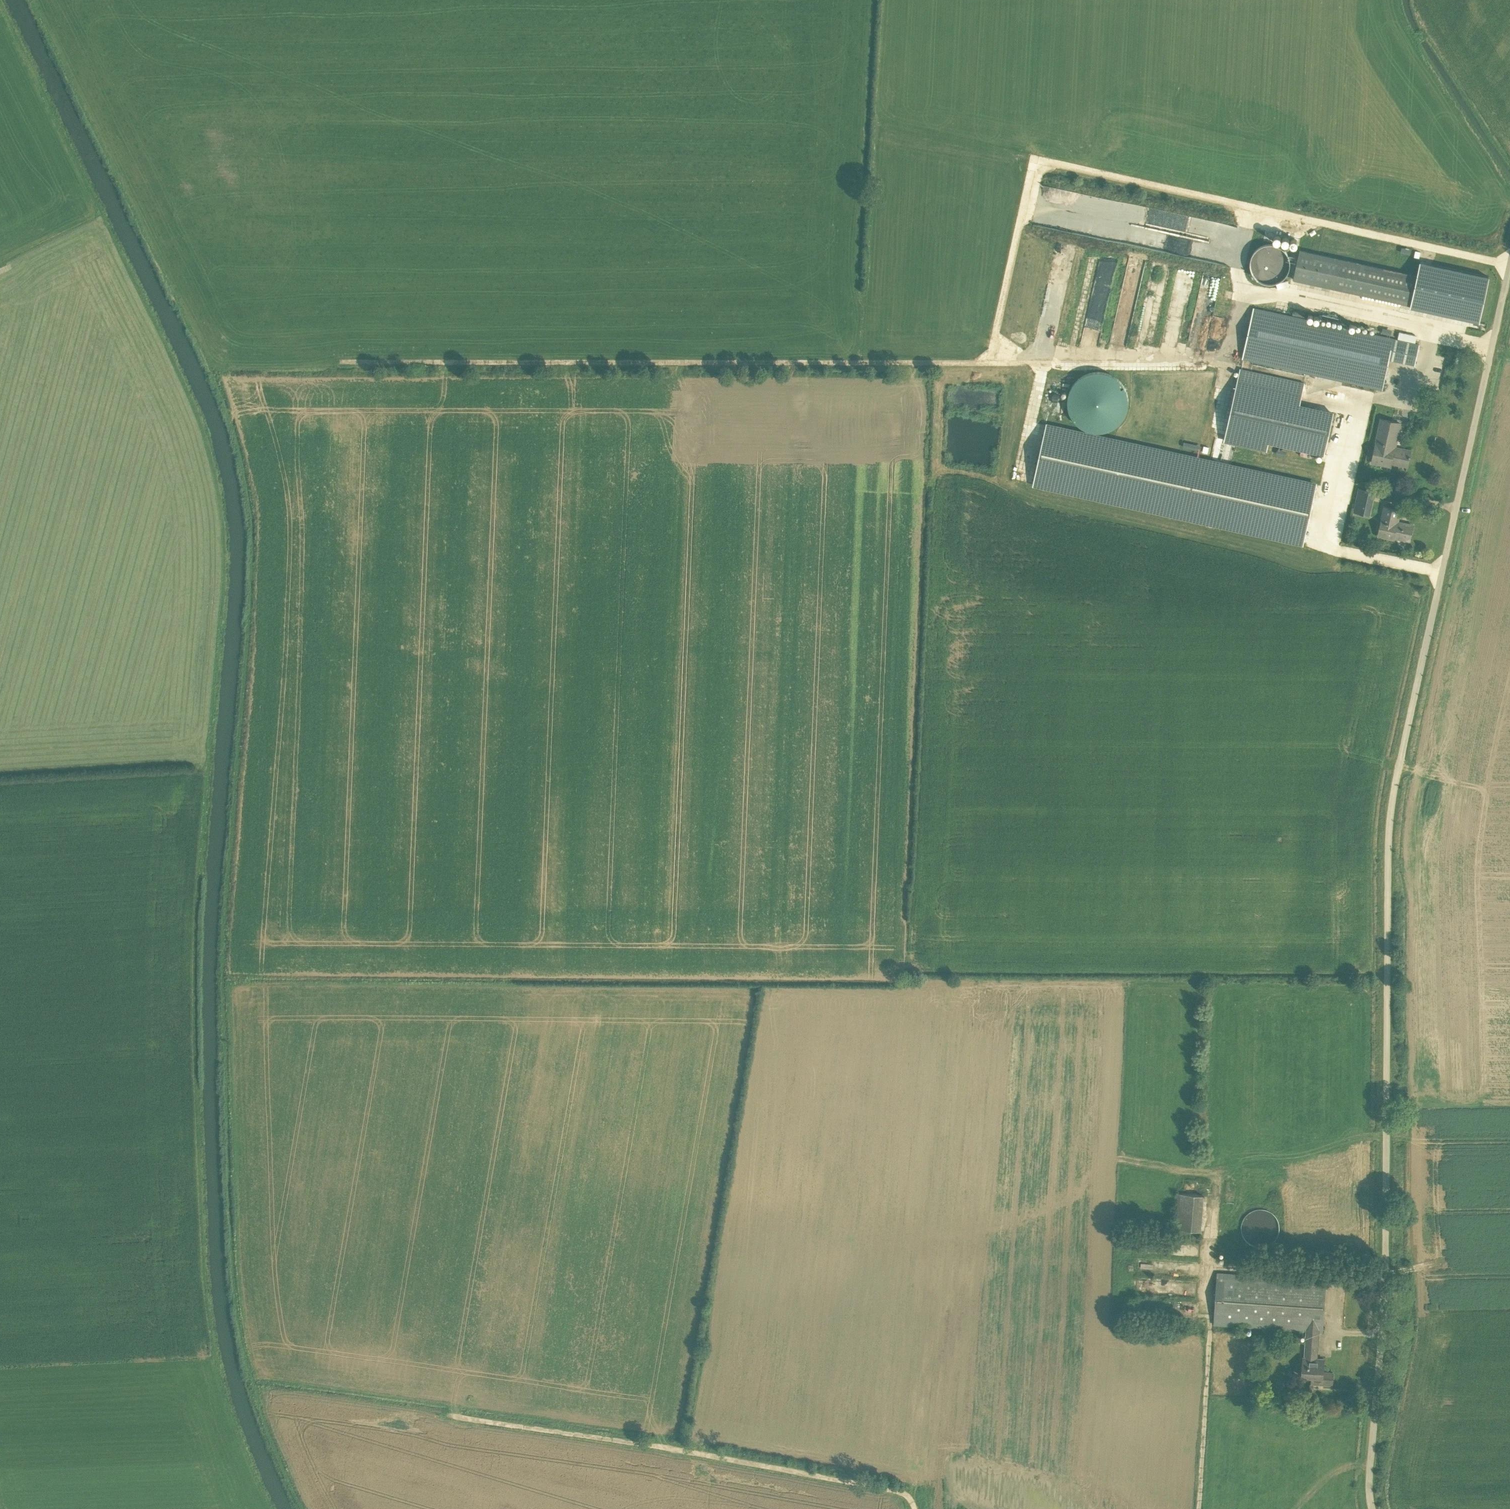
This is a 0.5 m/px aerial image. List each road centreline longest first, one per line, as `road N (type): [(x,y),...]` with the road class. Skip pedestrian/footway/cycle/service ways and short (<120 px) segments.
road 1 (unclassified): [(1509,267),(1391,828),(1370,1508)]

